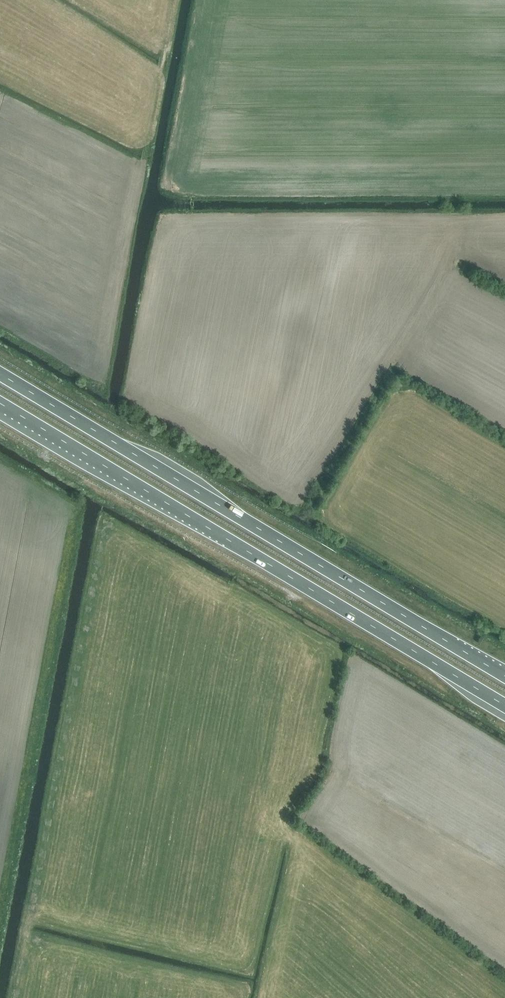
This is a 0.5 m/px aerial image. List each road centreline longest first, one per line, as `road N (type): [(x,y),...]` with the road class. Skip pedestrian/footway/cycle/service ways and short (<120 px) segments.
road 1 (trunk): [(0,403),(504,705)]
road 2 (trunk): [(504,676),(0,375)]

